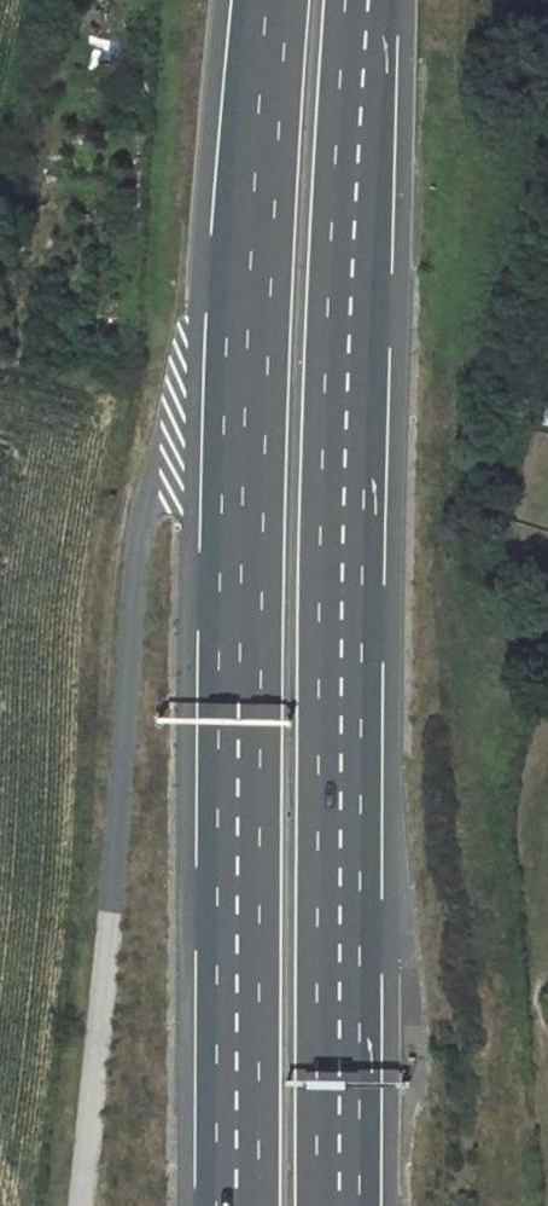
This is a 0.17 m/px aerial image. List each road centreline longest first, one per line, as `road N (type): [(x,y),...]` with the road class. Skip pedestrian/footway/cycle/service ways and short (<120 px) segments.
road 1 (motorway): [(274,0),(251,253),(245,431),(236,1205)]
road 2 (motorway): [(339,1205),(345,318),(359,0)]

